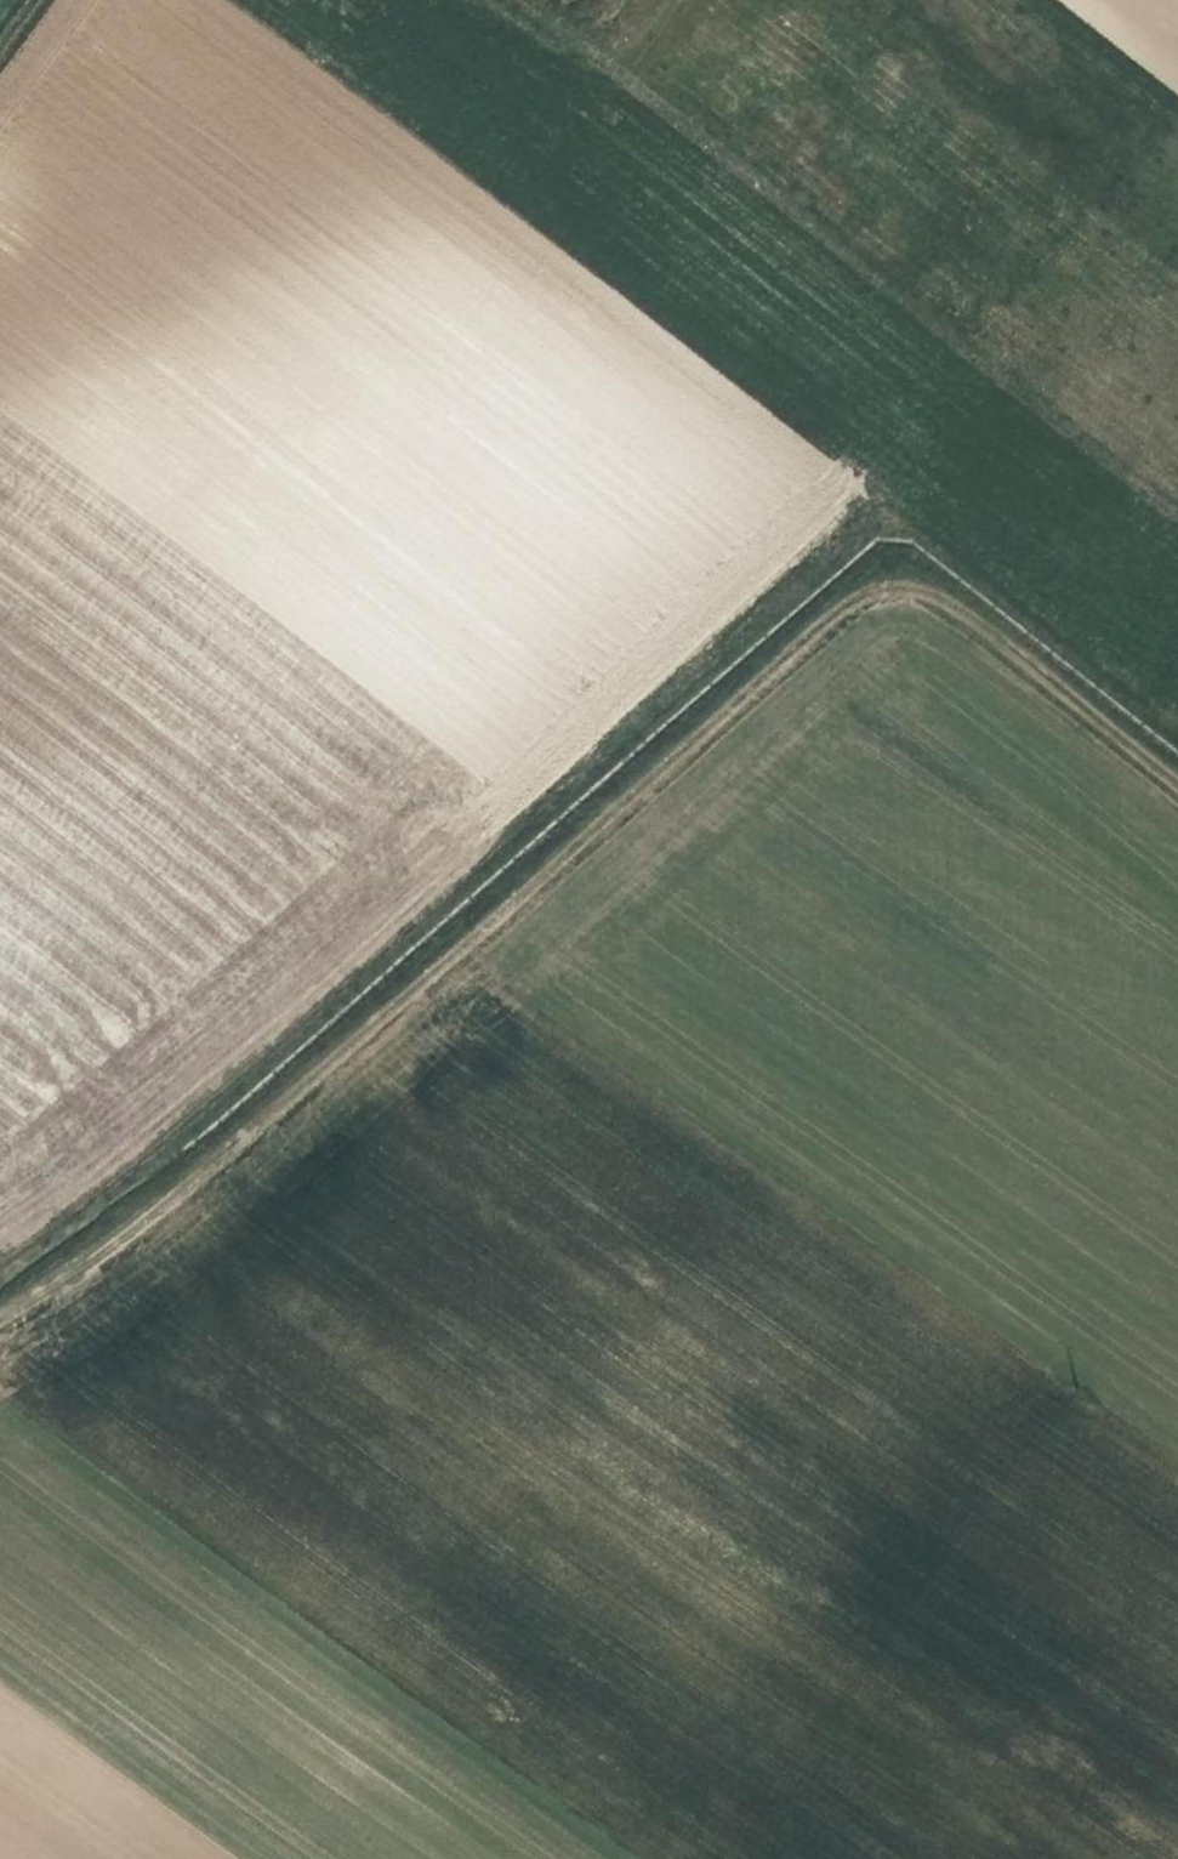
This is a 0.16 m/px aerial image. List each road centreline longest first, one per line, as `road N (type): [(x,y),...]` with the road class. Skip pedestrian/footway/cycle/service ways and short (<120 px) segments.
road 1 (track): [(1177,784),(967,611),(907,595),(841,606),(404,995),(59,1276),(0,1314)]

